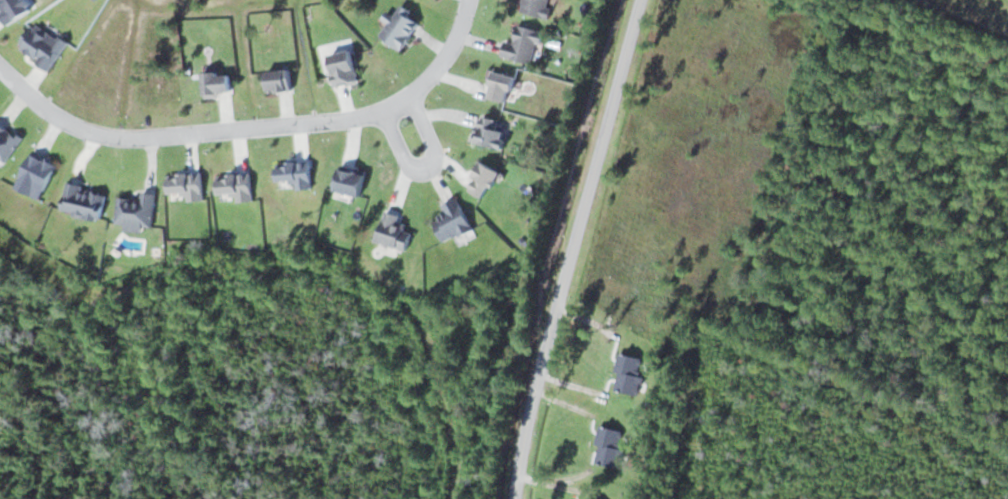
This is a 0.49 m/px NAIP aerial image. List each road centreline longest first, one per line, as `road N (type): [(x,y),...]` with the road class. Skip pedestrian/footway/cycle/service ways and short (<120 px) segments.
road 1 (residential): [(467,0),(443,61),(408,98),(352,120),(134,138),(98,133),(56,117),(0,67)]
road 2 (residential): [(515,498),(565,271),(641,0)]
road 3 (residential): [(408,98),(434,146),(433,164),(419,170),(406,160),(382,112)]

